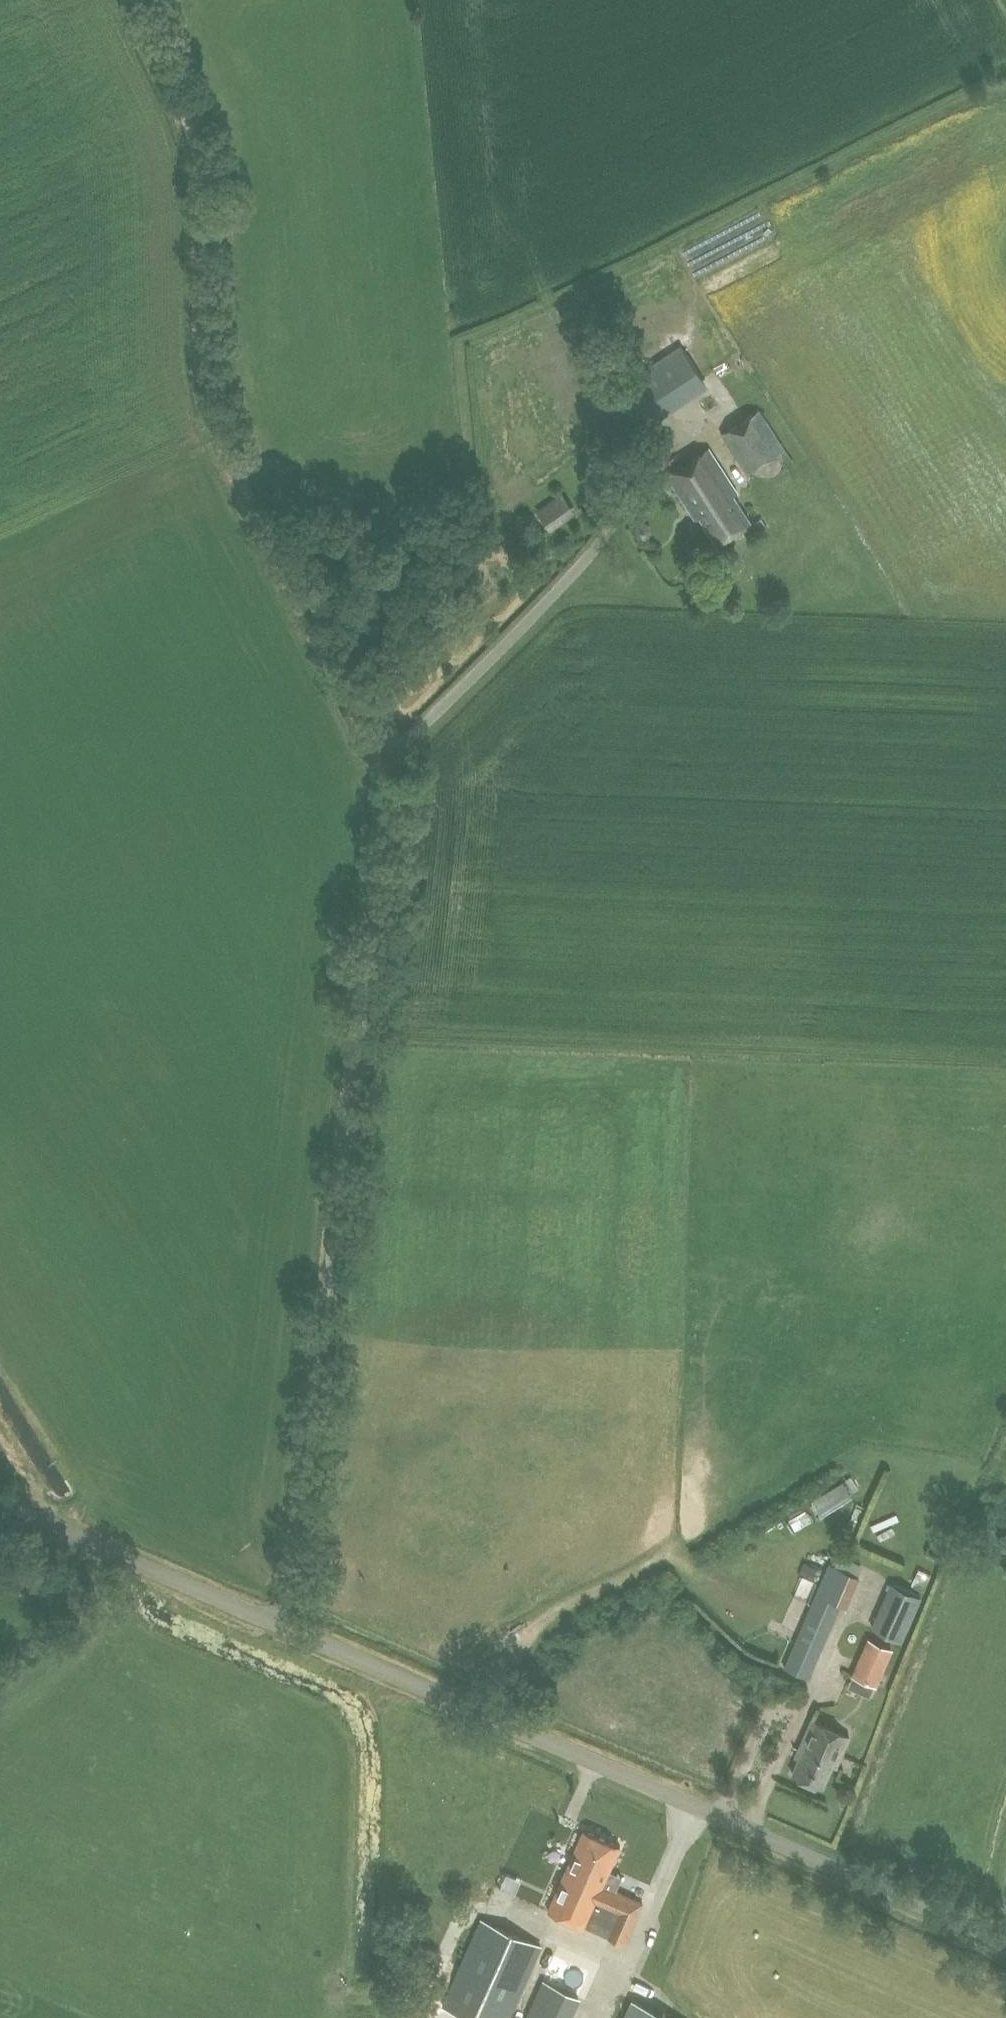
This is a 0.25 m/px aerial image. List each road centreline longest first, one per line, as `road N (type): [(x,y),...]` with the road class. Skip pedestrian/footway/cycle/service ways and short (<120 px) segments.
road 1 (unclassified): [(0,1503),(1005,1939)]

